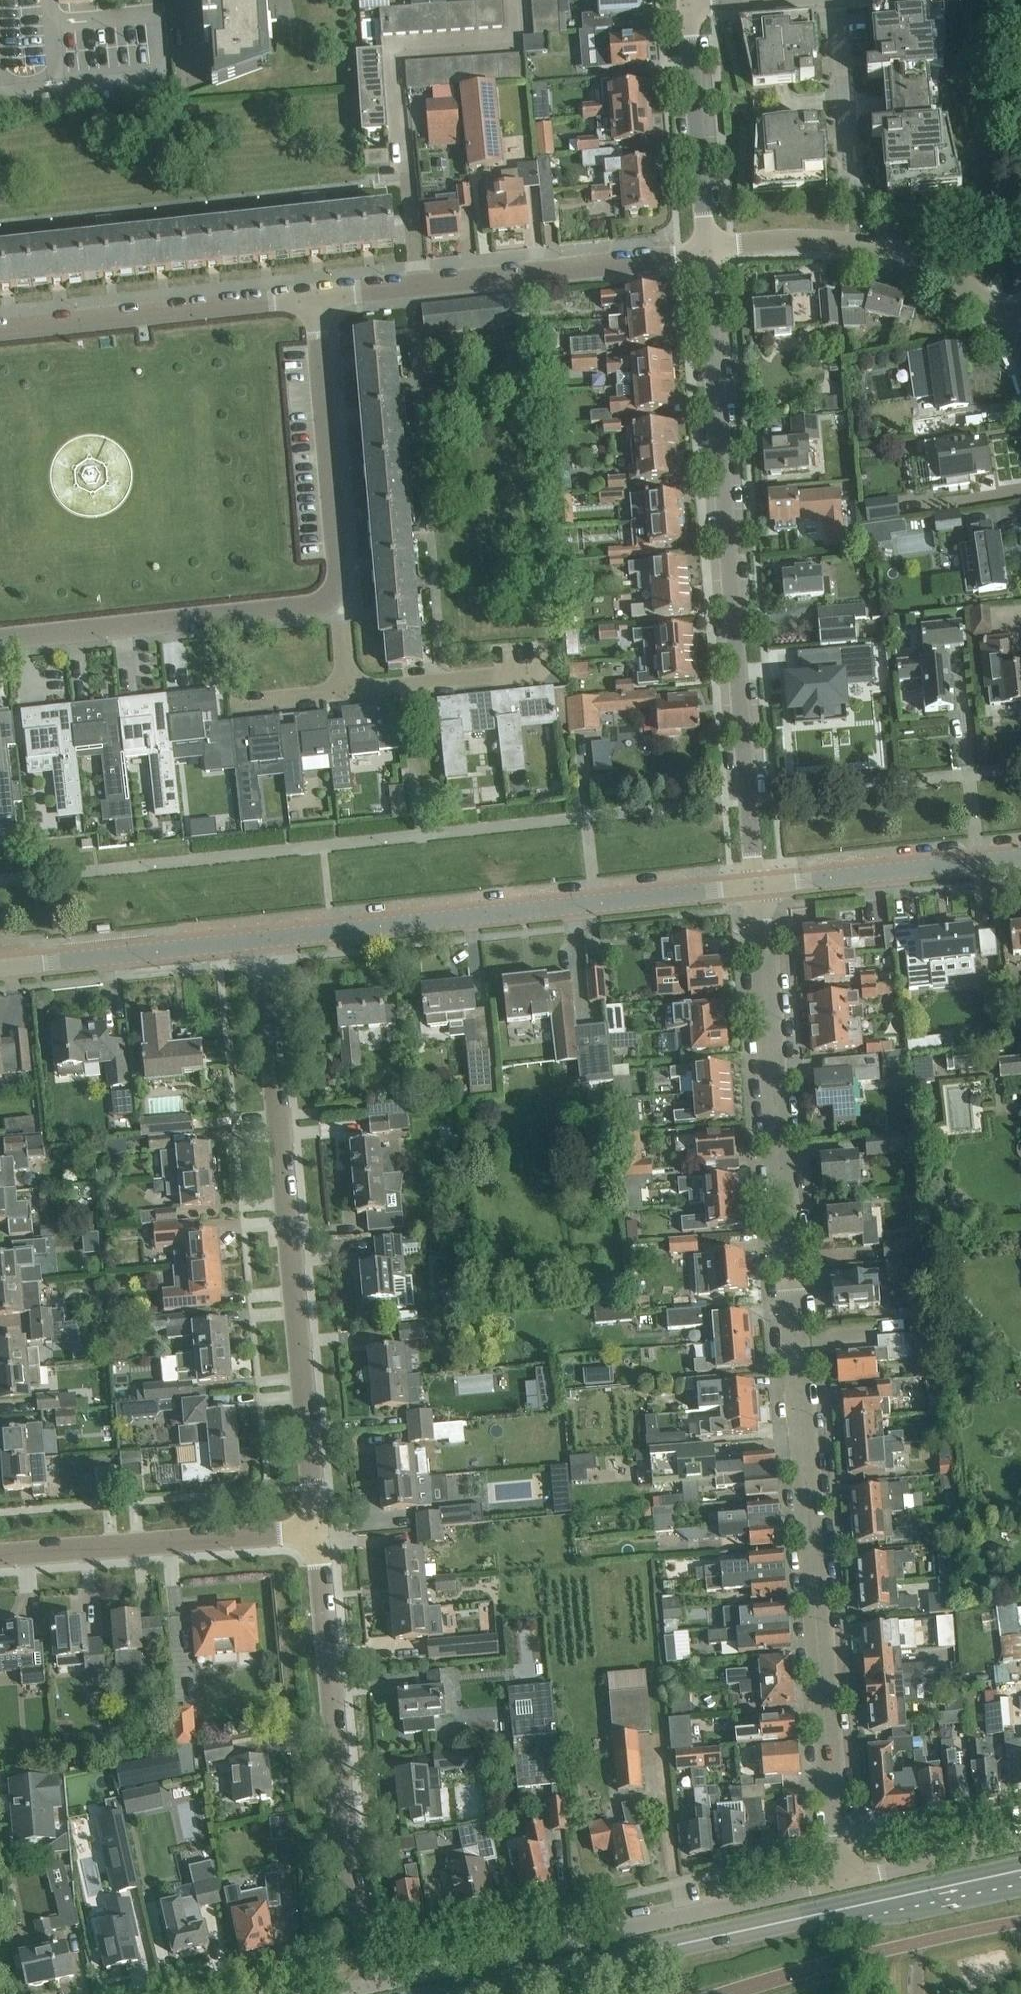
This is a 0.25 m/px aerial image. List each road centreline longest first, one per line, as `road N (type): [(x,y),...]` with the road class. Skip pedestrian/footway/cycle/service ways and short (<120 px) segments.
road 1 (residential): [(846,1880),(756,885)]
road 2 (residential): [(756,885),(706,249)]
road 3 (residential): [(317,1530),(262,939)]
road 4 (residential): [(262,939),(756,885)]
road 5 (residential): [(846,1880),(377,1985)]
road 6 (residential): [(377,1985),(347,1848),(317,1530)]
road 7 (residential): [(315,296),(706,249)]
road 8 (tertiary): [(459,1993),(808,1918)]
road 9 (residential): [(0,639),(340,601)]
road 10 (residential): [(1011,328),(957,278),(897,250),(787,238),(706,249)]
road 11 (residential): [(0,1555),(317,1530)]
road 12 (residential): [(0,330),(315,296)]
road 13 (residential): [(340,601),(315,296)]
road 14 (residential): [(756,885),(1020,856)]
road 15 (residential): [(0,968),(262,939)]
road 16 (residential): [(706,249),(687,2)]
road 17 (tertiary): [(1020,1864),(808,1918)]
road 18 (tertiary): [(808,1918),(1020,1887)]
road 19 (residential): [(348,695),(545,675)]
road 20 (residential): [(853,192),(835,0)]
road 21 (residential): [(1020,1842),(846,1880)]

